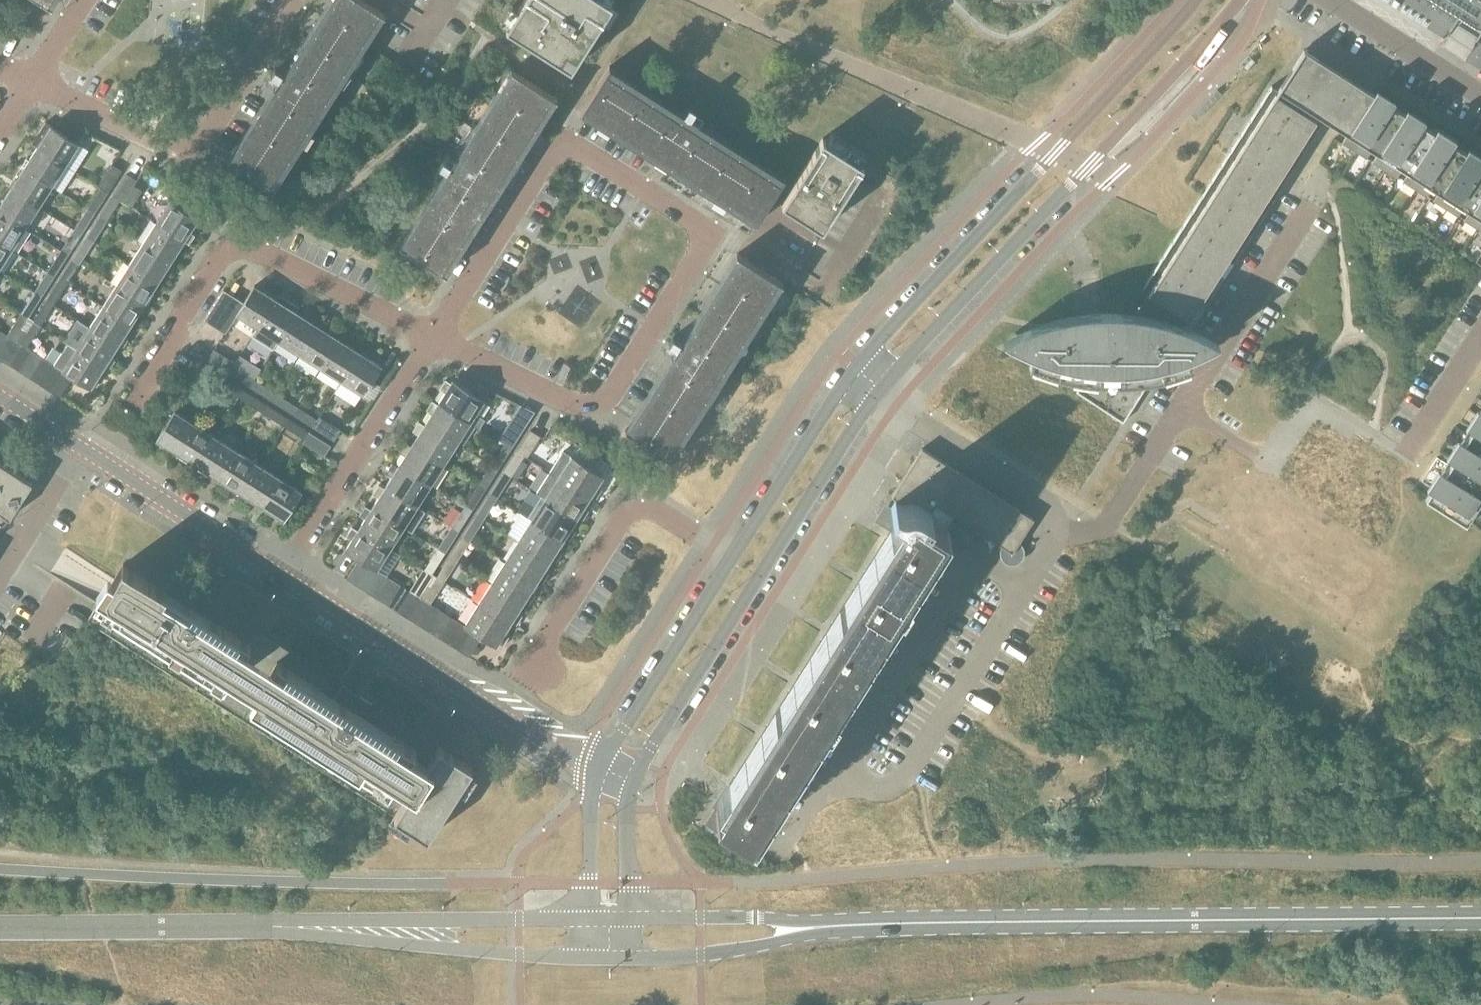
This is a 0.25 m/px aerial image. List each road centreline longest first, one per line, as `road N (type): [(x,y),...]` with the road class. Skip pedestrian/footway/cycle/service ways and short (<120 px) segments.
road 1 (secondary): [(1480,917),(813,926)]
road 2 (secondary): [(881,388),(1239,0)]
road 3 (secondary): [(1195,0),(856,366)]
road 4 (secondary): [(630,786),(881,388)]
road 5 (residential): [(1183,408),(1105,526),(1076,534),(1062,532),(1042,499),(881,388)]
road 6 (residential): [(128,402),(232,248),(257,250),(433,337)]
road 7 (residential): [(433,337),(559,149),(588,154),(705,234)]
road 8 (residential): [(705,234),(699,255),(603,401),(568,402),(433,337)]
road 9 (tertiary): [(597,776),(281,575)]
road 10 (residential): [(31,83),(168,146),(189,148),(204,138),(293,0)]
road 11 (tertiary): [(590,916),(281,919),(272,926)]
road 12 (tertiary): [(272,926),(588,958)]
road 13 (residential): [(281,575),(433,337)]
road 14 (tertiary): [(272,926),(0,931)]
road 15 (residential): [(705,234),(743,243),(822,292),(892,184)]
road 16 (secondary): [(731,559),(597,776)]
road 17 (residential): [(554,621),(631,514),(664,514),(731,559)]
road 18 (residential): [(1309,204),(1183,408)]
road 19 (tertiary): [(281,575),(79,448)]
road 20 (secondary): [(856,366),(731,559)]
road 21 (secondary): [(632,958),(747,947),(813,926)]
road 22 (secondary): [(813,926),(755,917),(632,917)]
road 23 (residential): [(1480,95),(1331,0)]
road 24 (residential): [(0,573),(79,448)]
road 25 (secondary): [(597,776),(590,916)]
road 26 (residential): [(554,621),(524,668),(533,685),(547,685),(556,674),(550,638)]
road 27 (residential): [(1407,453),(1480,337)]
road 28 (secondary): [(632,917),(630,786)]

